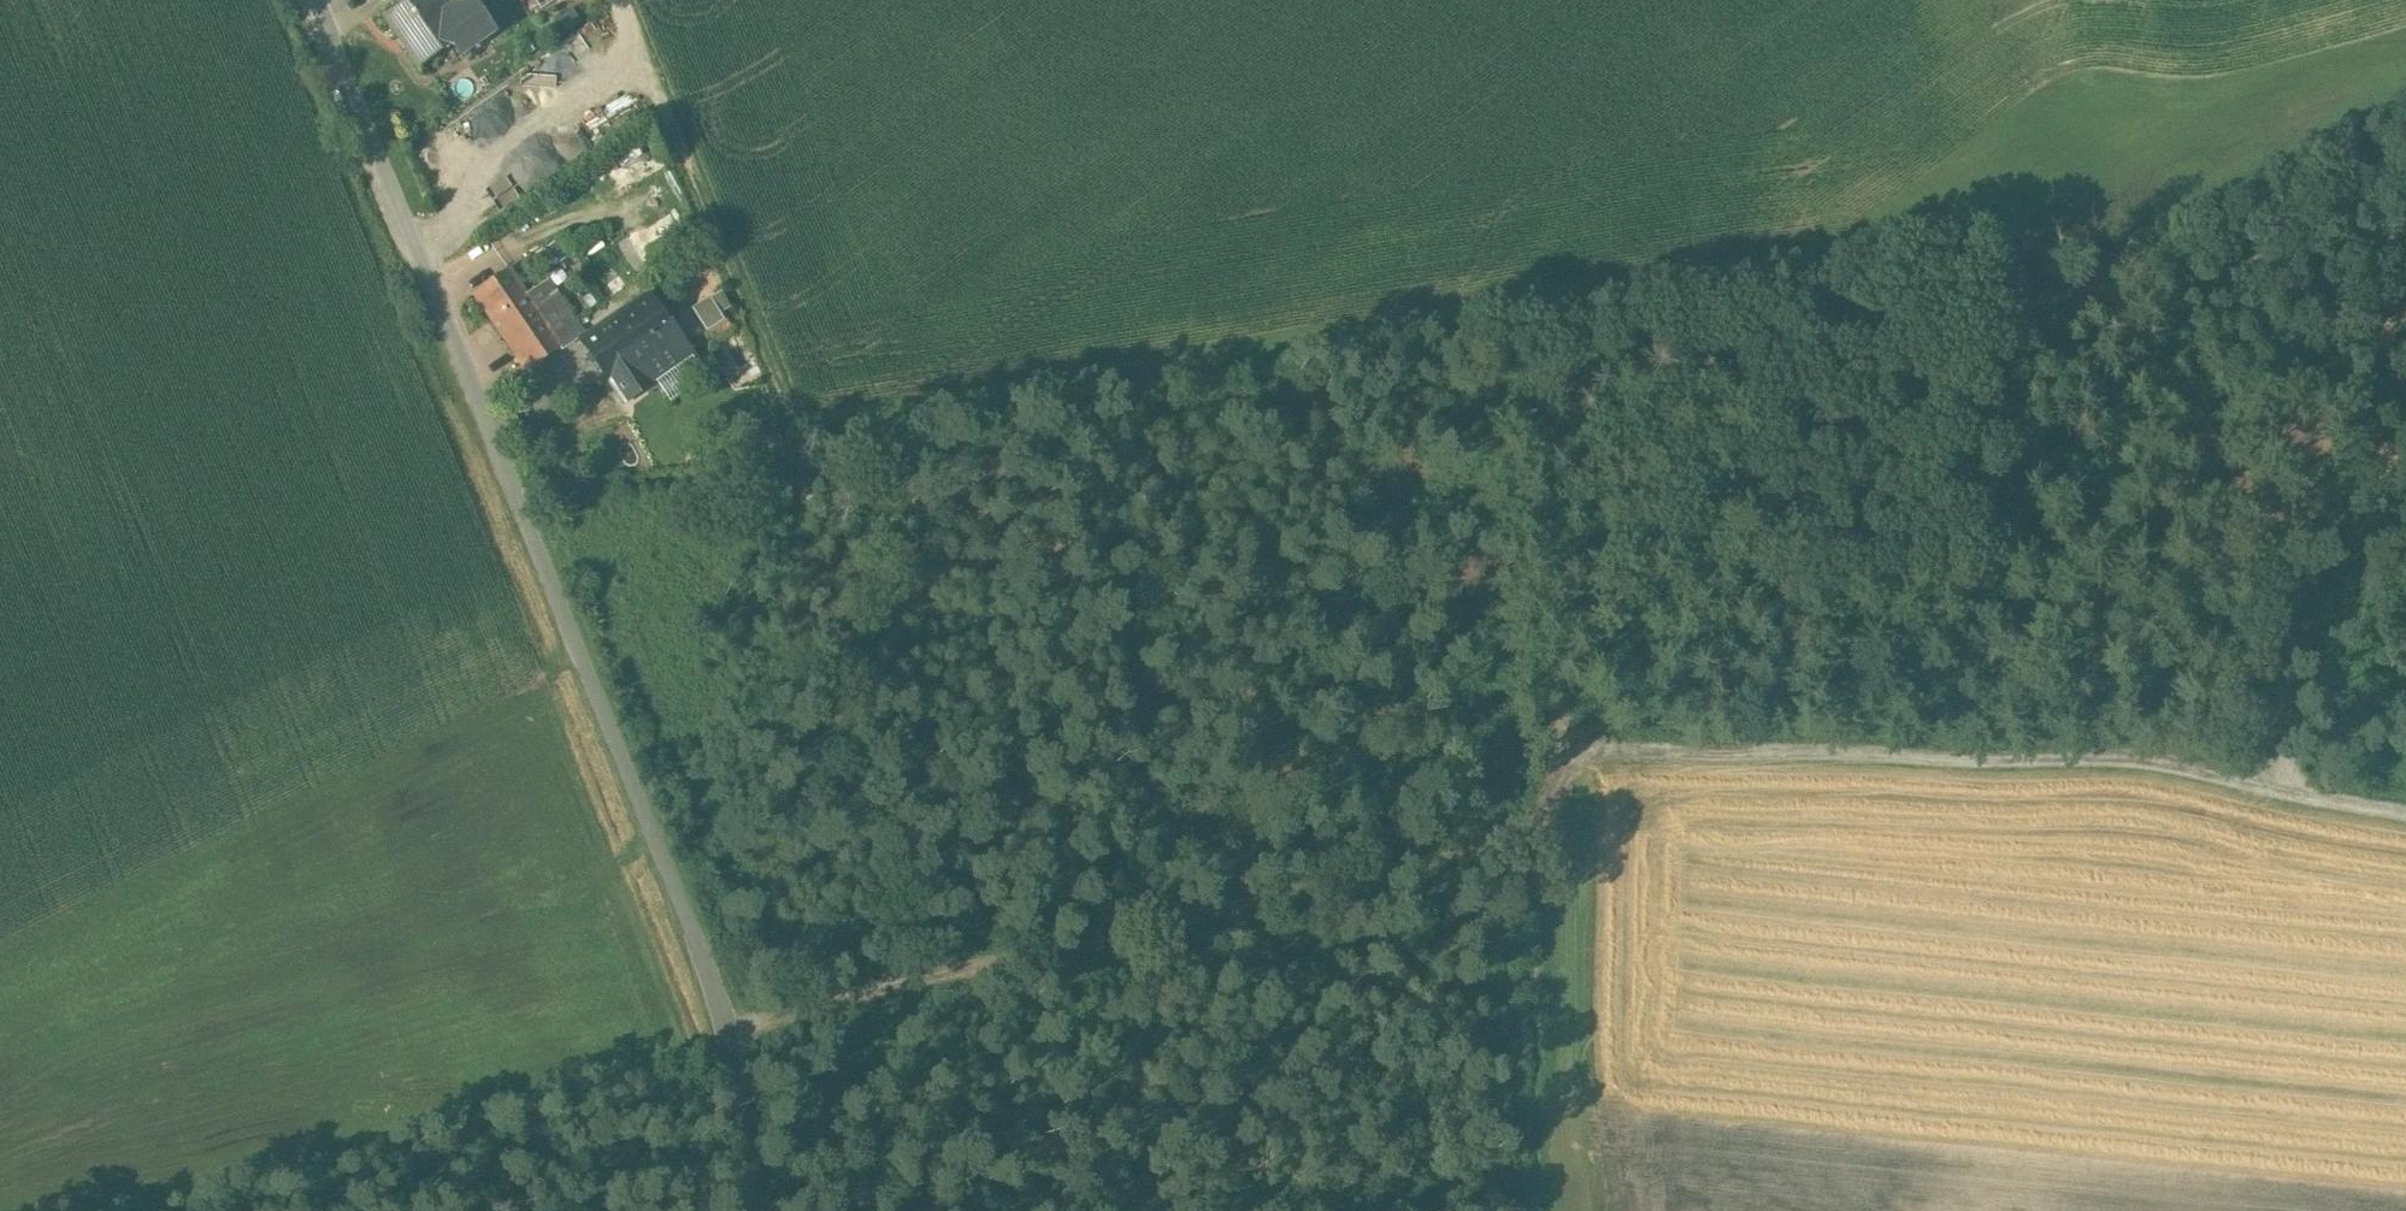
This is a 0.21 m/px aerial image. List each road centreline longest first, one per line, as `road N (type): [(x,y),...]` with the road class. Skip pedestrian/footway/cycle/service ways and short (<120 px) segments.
road 1 (track): [(2405,810),(2240,783),(2159,757),(1624,746),(1587,752),(1550,778),(1538,846),(724,1038)]
road 2 (unclassified): [(316,0),(729,1051),(756,1210)]

